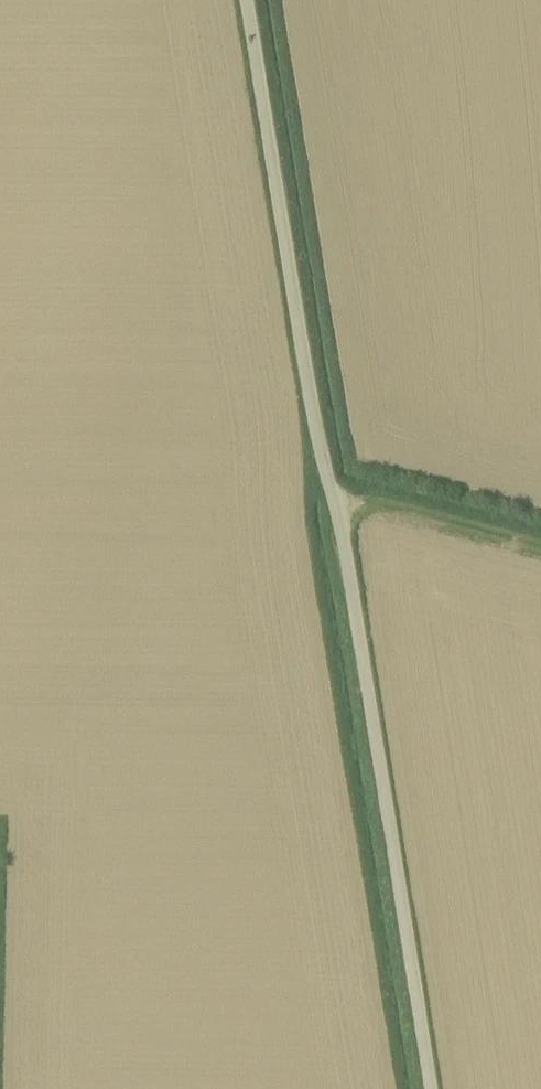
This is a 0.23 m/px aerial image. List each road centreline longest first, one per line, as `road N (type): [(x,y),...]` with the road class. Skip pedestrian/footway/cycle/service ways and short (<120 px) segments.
road 1 (unclassified): [(434,1088),(251,0)]

